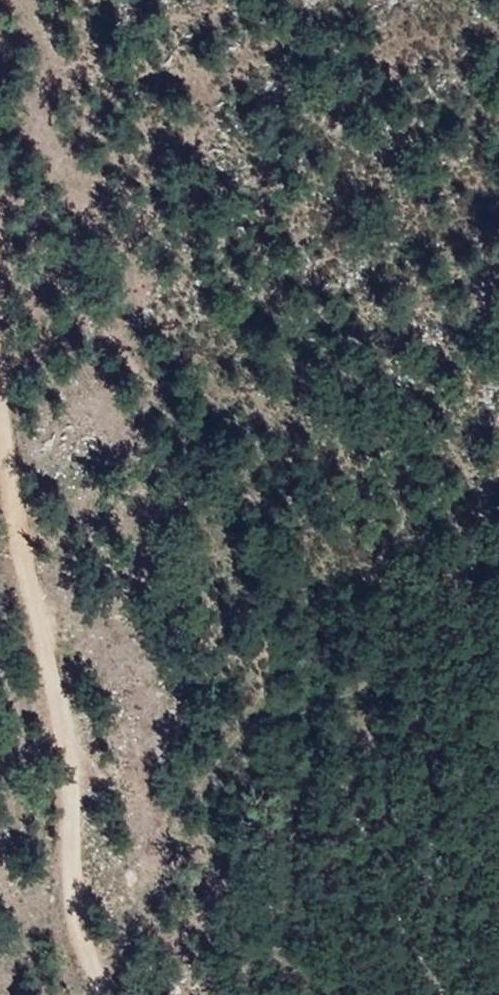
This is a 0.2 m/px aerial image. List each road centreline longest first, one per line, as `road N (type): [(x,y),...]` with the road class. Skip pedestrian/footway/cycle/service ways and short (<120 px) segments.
road 1 (track): [(101,994),(80,919),(0,459)]

